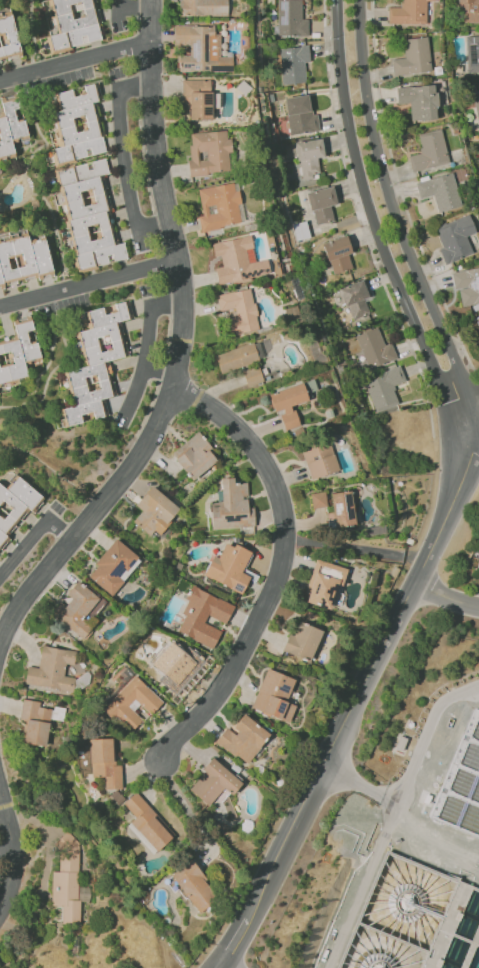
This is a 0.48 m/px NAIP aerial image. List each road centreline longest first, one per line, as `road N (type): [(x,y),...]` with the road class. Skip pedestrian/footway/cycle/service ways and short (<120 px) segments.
road 1 (residential): [(478,433),(414,584),(220,967)]
road 2 (residential): [(338,0),(347,122),(374,228),(451,402),(478,433)]
road 3 (residential): [(175,390),(230,421),(273,475),(284,552),(235,668),(162,762)]
road 4 (residential): [(478,433),(394,214),(371,116),(360,0)]
road 5 (residential): [(0,646),(38,582),(127,475),(175,390)]
road 6 (residential): [(151,0),(157,160),(179,261)]
road 7 (residential): [(175,390),(183,345),(179,261)]

